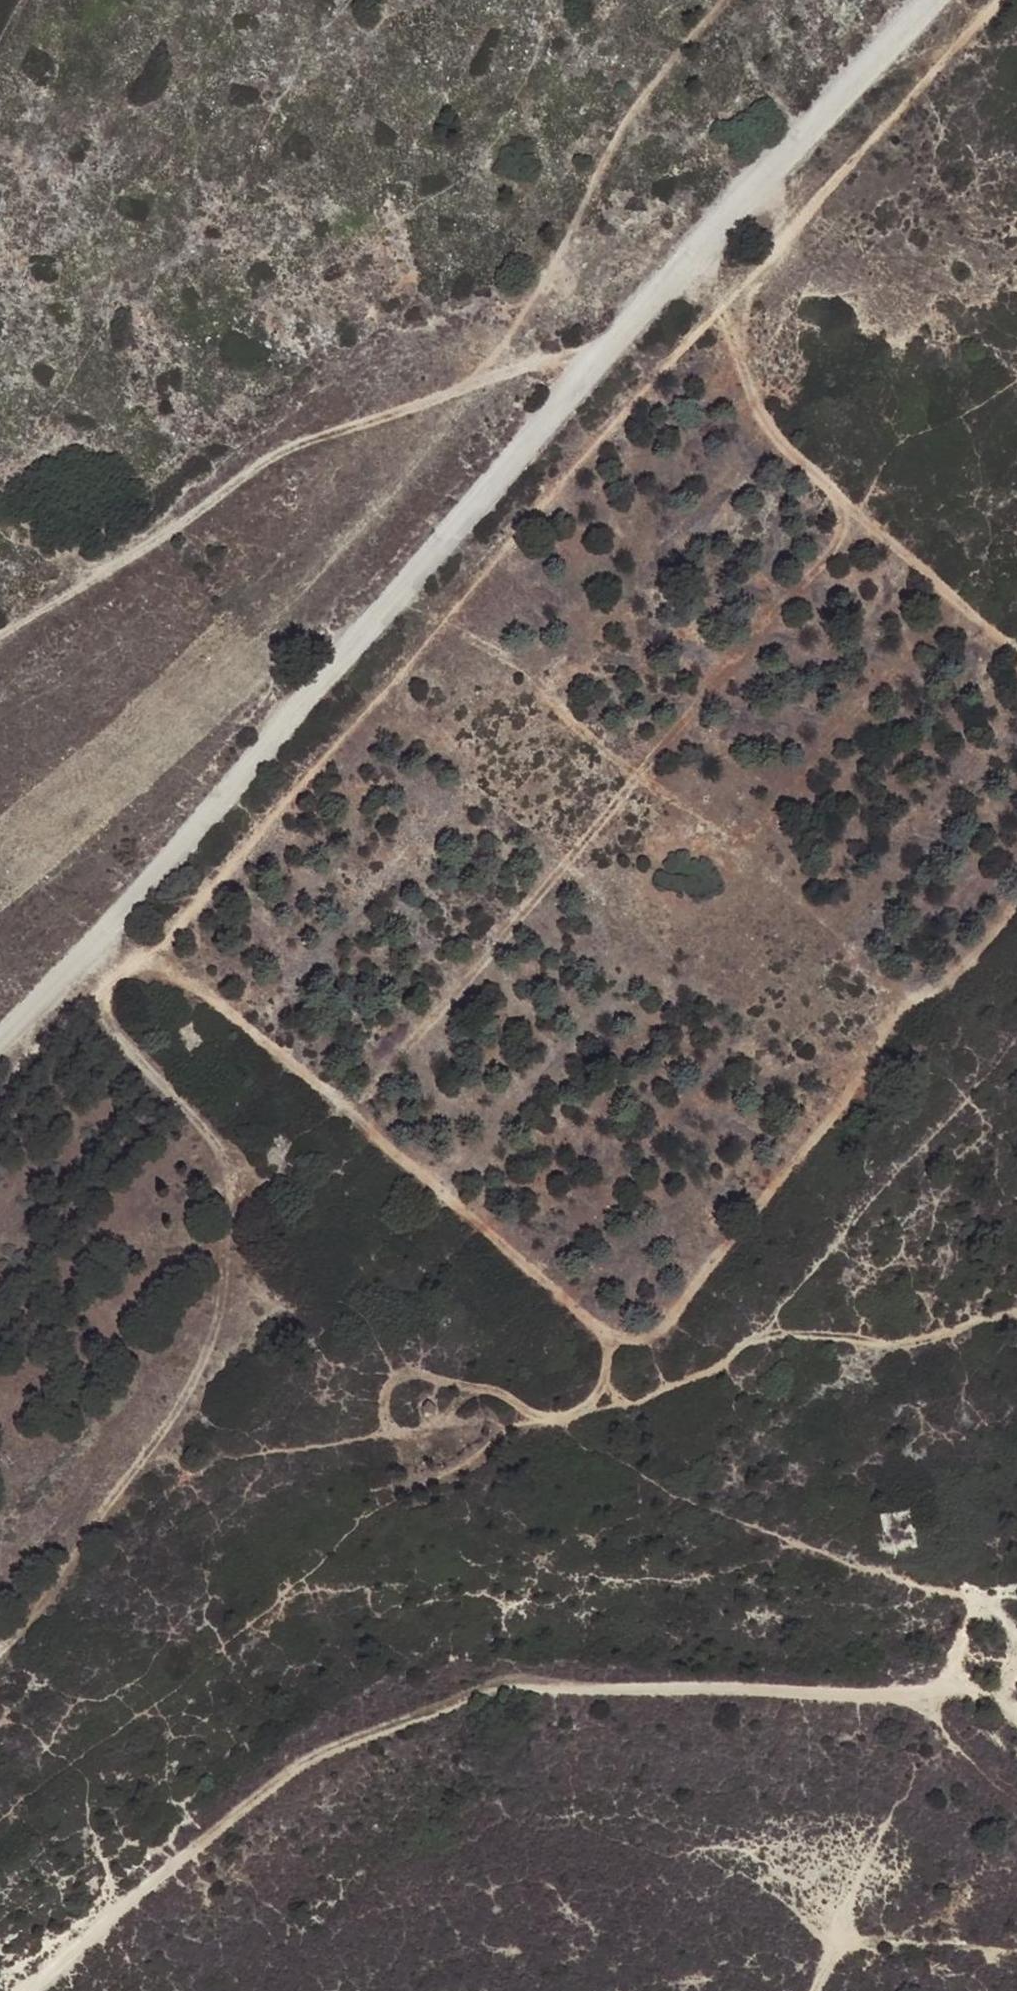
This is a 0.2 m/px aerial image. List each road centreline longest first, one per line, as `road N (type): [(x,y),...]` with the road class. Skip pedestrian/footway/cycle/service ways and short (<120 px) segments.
road 1 (track): [(1004,0),(625,412),(216,881),(0,1099)]
road 2 (track): [(31,1990),(265,1794),(351,1740),(483,1701),(531,1691),(687,1686),(979,1692),(1016,1710)]
road 3 (track): [(0,1649),(68,1583),(172,1423),(206,1356),(227,1256),(228,1177),(201,1118),(97,1001)]

